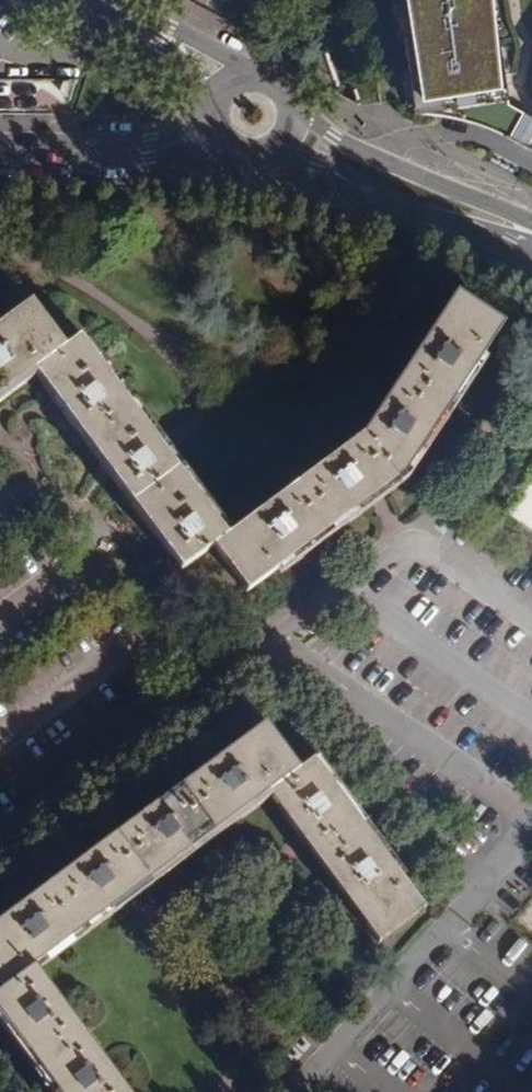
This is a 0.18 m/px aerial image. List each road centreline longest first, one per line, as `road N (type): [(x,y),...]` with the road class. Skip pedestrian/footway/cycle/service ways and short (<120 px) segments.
road 1 (primary): [(531,228),(291,115)]
road 2 (residential): [(0,148),(148,149),(209,133)]
road 3 (primary): [(277,150),(446,232)]
road 4 (primary): [(98,0),(178,43),(226,82)]

